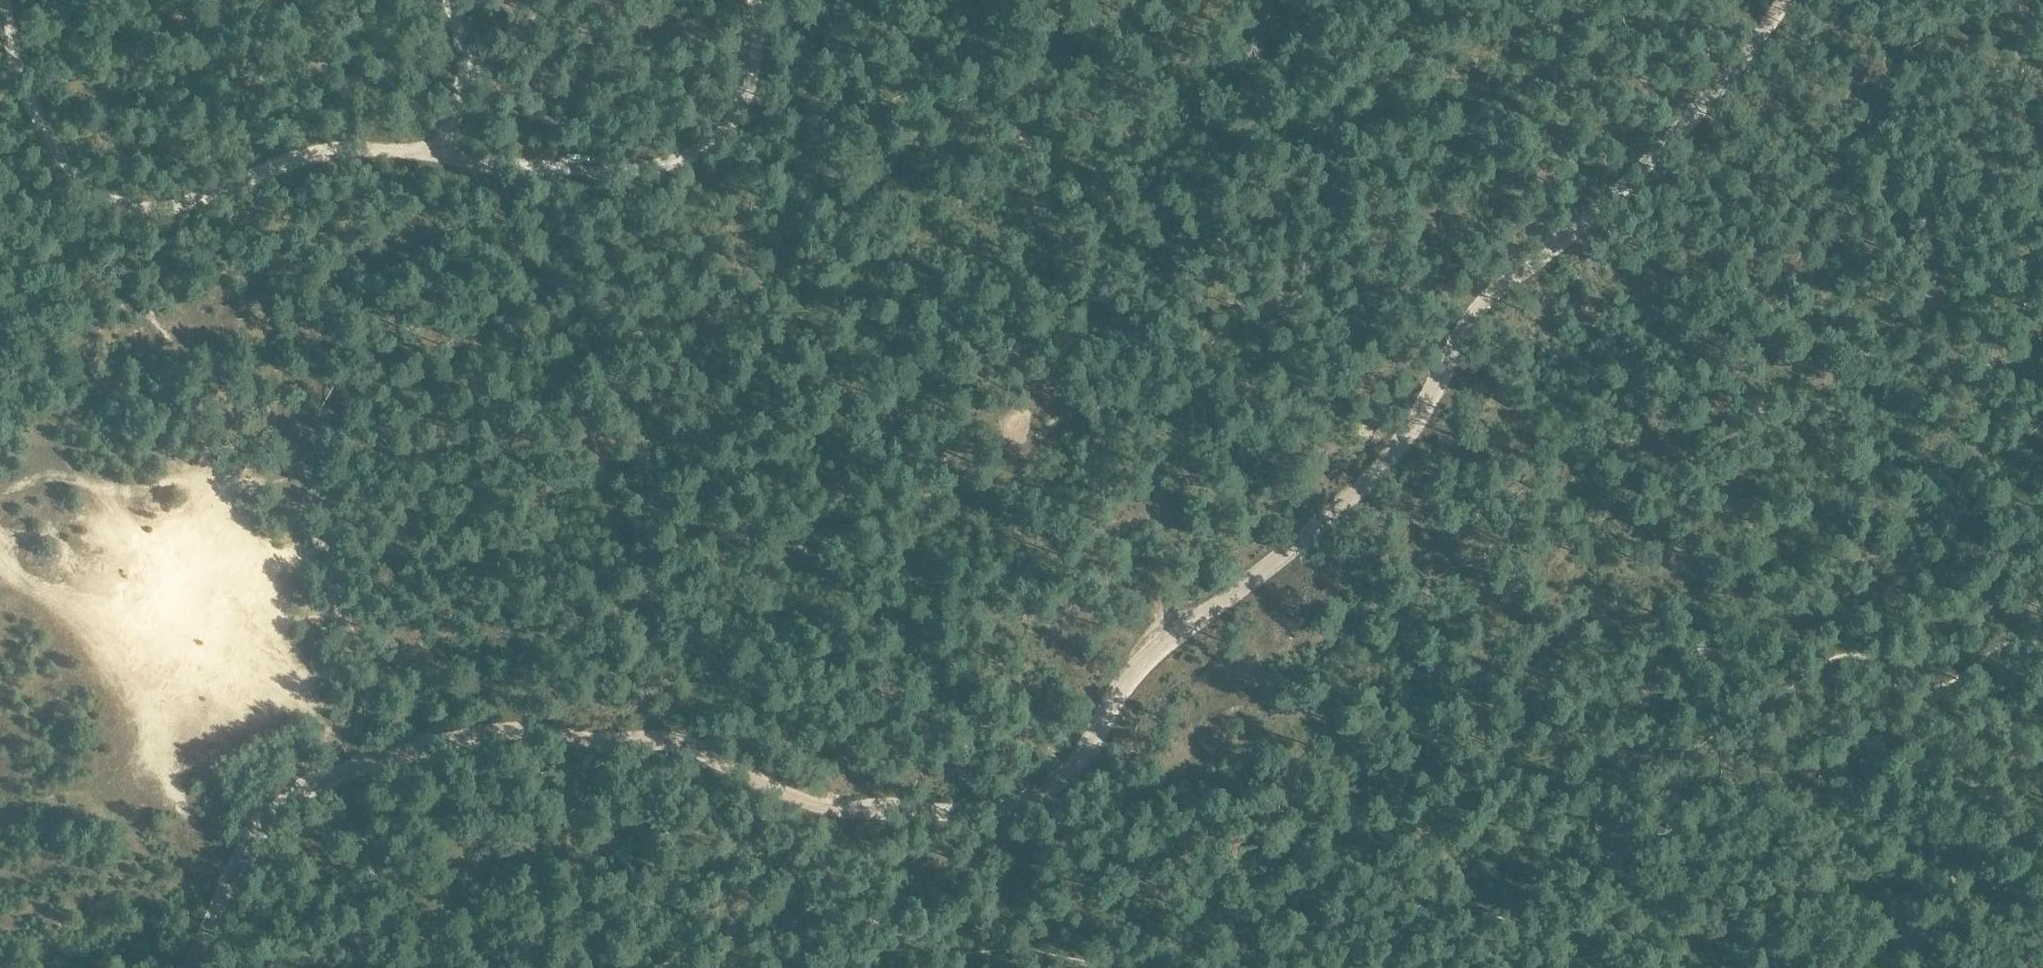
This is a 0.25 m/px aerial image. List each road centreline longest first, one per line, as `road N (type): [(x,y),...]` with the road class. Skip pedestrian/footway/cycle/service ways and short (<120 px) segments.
road 1 (track): [(189,967),(234,873),(274,816),(343,774),(480,735),(527,731),(693,748),(763,784),(849,810),(980,811),(1042,794),(1065,777),(1118,695),(1157,655),(1378,469),(1406,439),(1472,318),(1662,148),(1785,0)]
road 2 (track): [(4,0),(29,106),(47,140),(94,193),(145,210),(347,148),(443,153),(489,166),(637,171),(675,161),(708,147),(746,99),(753,0)]
road 3 (track): [(359,767),(317,709),(189,637),(72,601),(0,552)]

